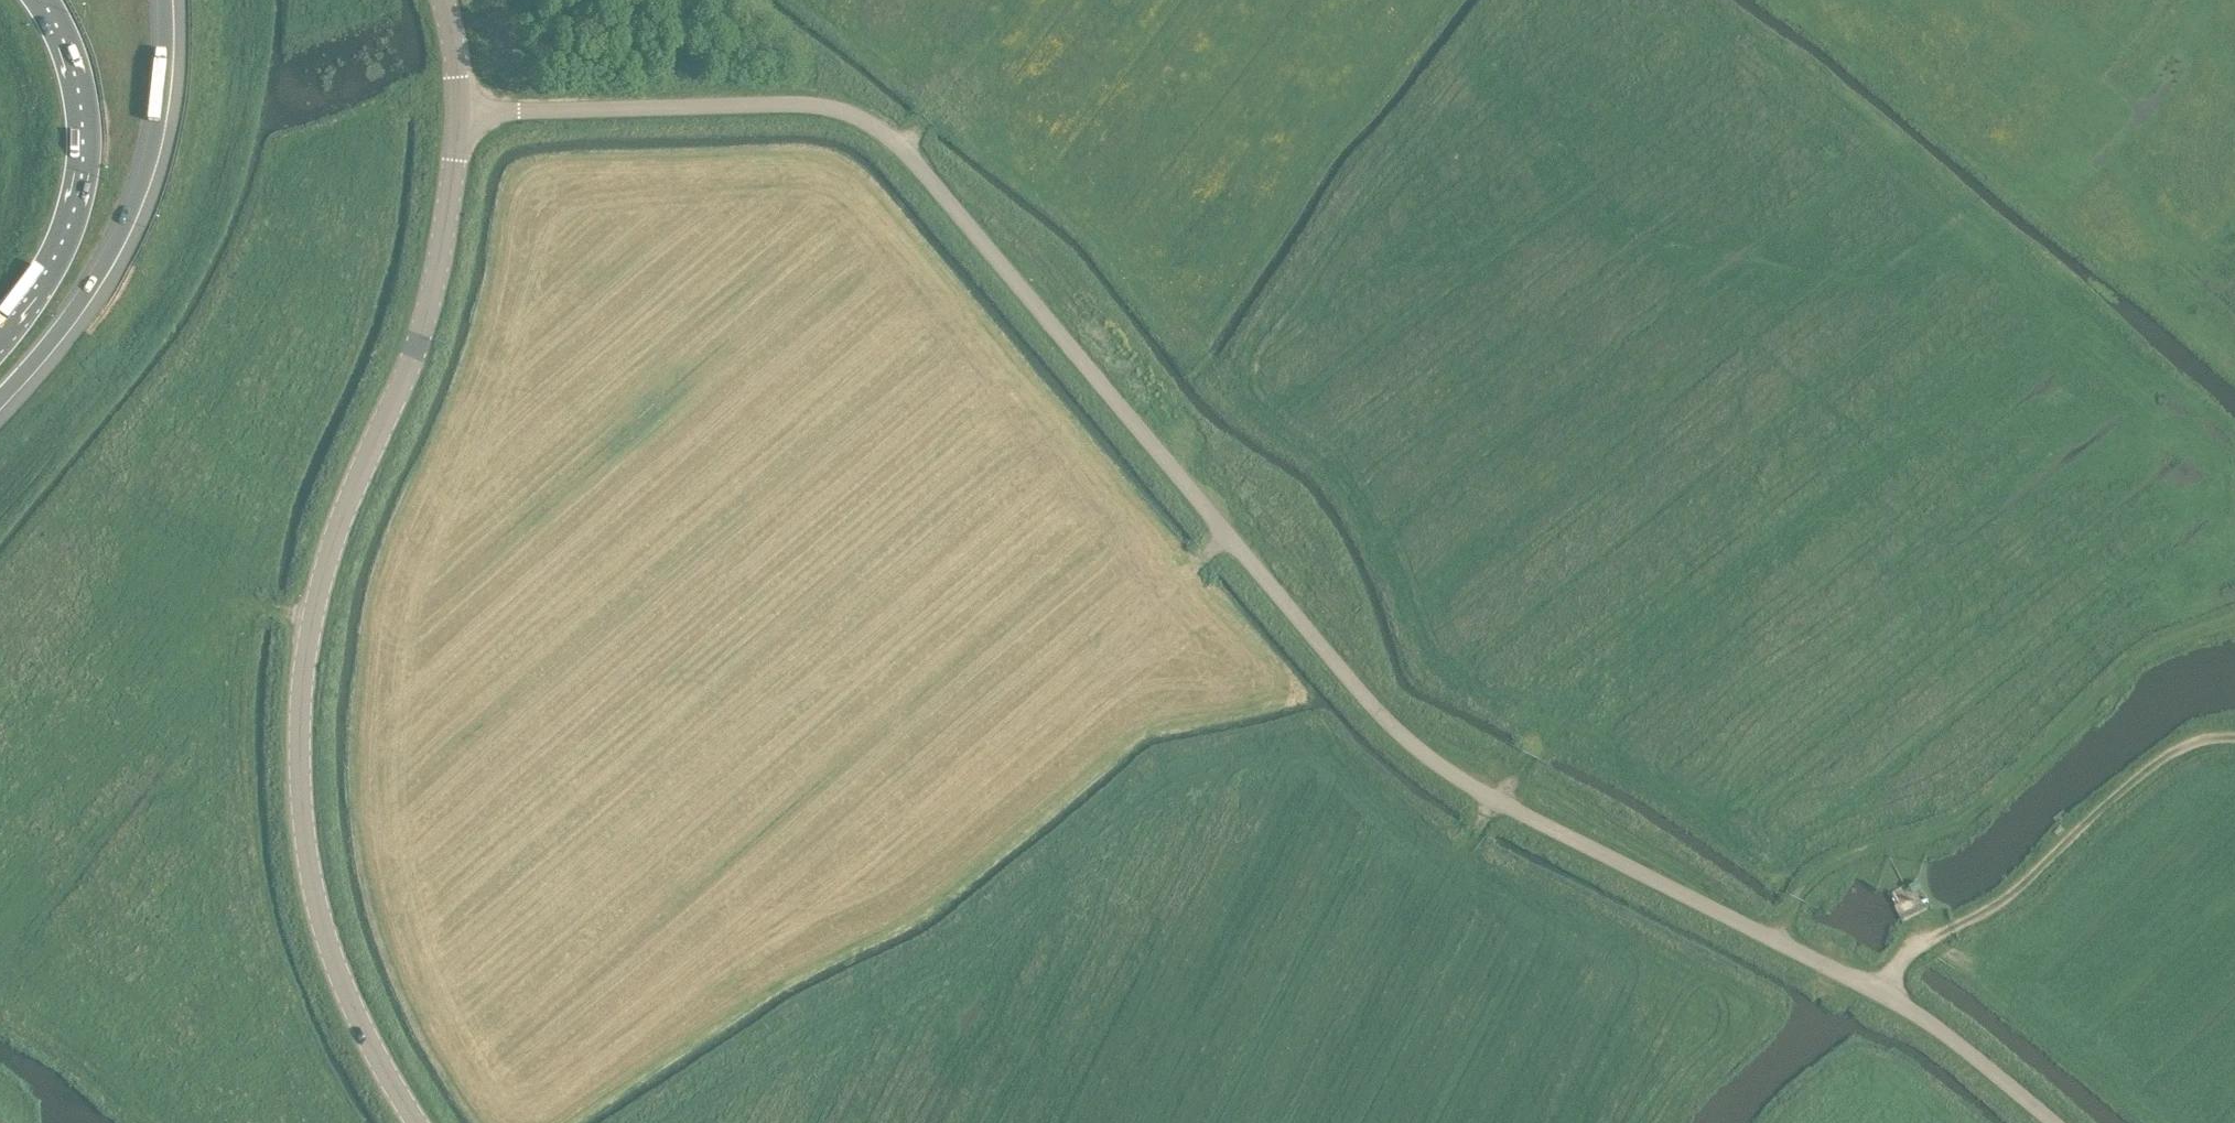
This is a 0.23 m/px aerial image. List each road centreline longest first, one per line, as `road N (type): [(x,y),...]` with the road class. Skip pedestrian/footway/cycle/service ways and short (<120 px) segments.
road 1 (unclassified): [(2056,1122),(1930,1022),(1877,990),(1440,767),(1260,569),(903,146),(854,116),(799,103),(468,111)]
road 2 (unclassified): [(417,1122),(338,984),(312,898),(302,689),(335,536),(418,352),(468,111)]
road 3 (track): [(2234,619),(2144,651),(1984,806),(1818,875),(1772,937)]
road 4 (track): [(2234,739),(2193,740),(2158,759),(2003,898),(1938,930),(1877,990)]
road 5 (motorway): [(0,394),(79,303),(139,189),(164,89),(164,0)]
road 6 (motorway): [(44,0),(76,75),(84,138),(80,188),(44,274),(0,326)]

